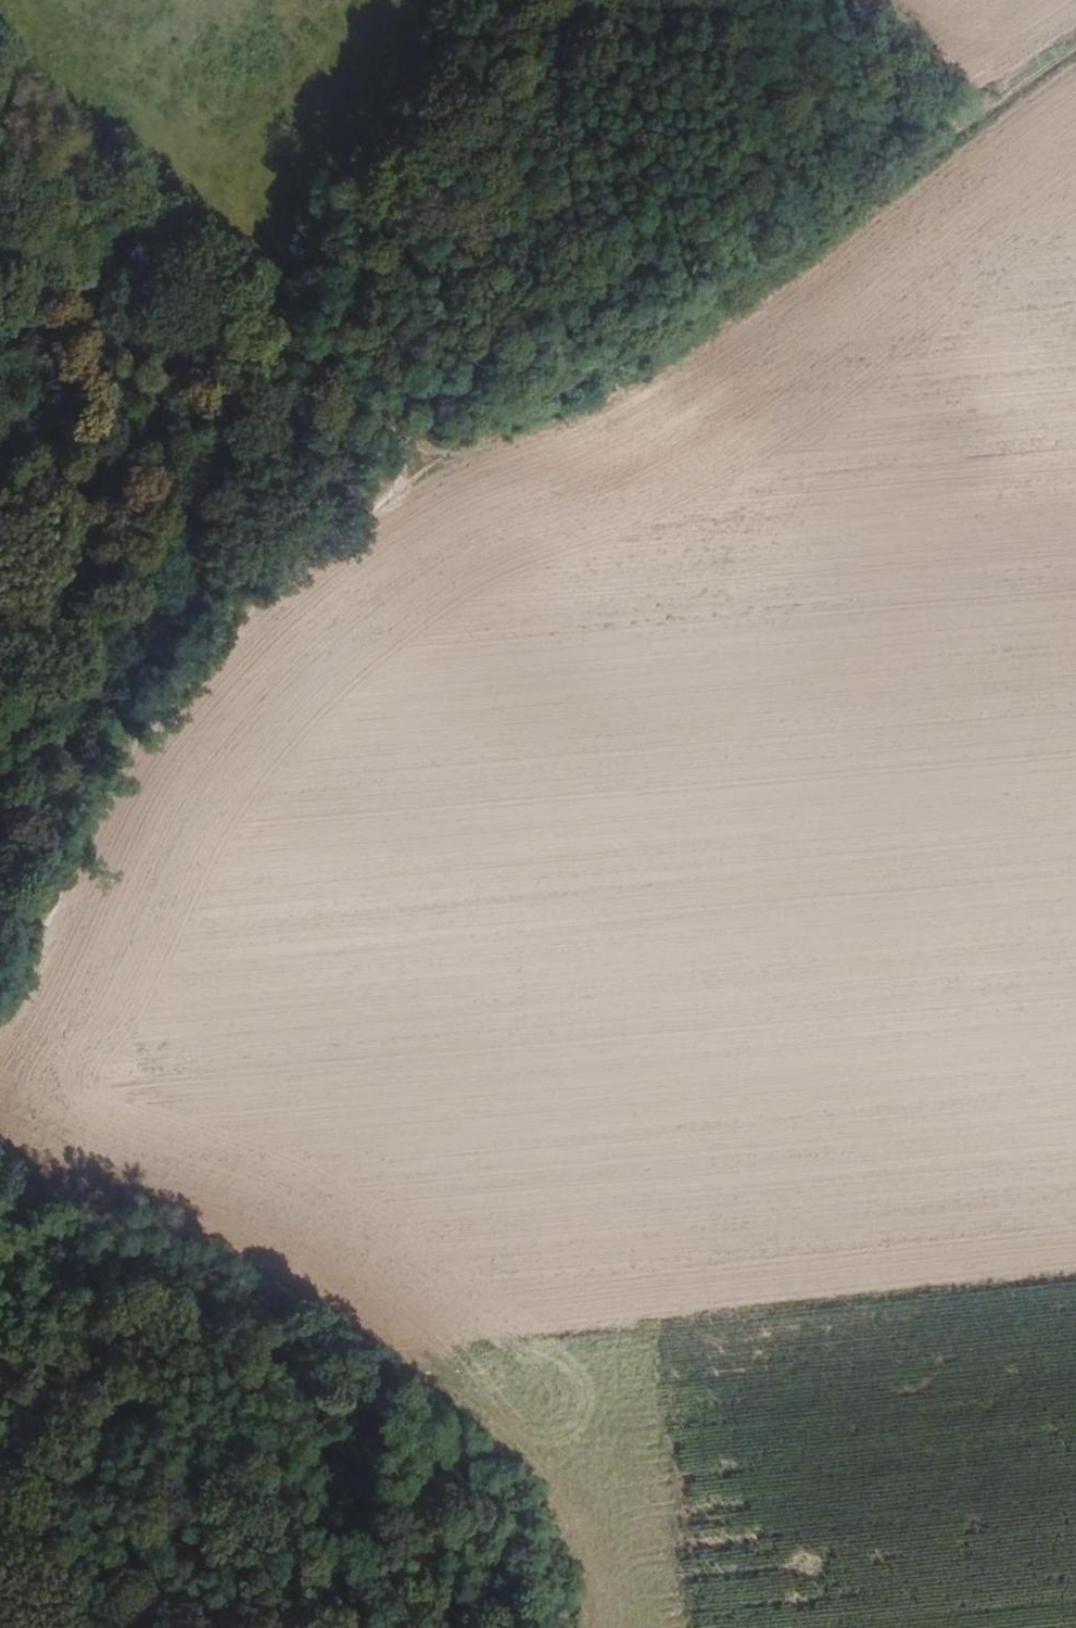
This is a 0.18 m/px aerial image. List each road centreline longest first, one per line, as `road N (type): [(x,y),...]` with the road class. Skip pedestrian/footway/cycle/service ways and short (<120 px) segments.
road 1 (track): [(1075,37),(813,218),(413,460)]
road 2 (track): [(413,460),(230,629),(95,834),(33,991),(0,1039)]
road 3 (track): [(0,135),(413,460)]

